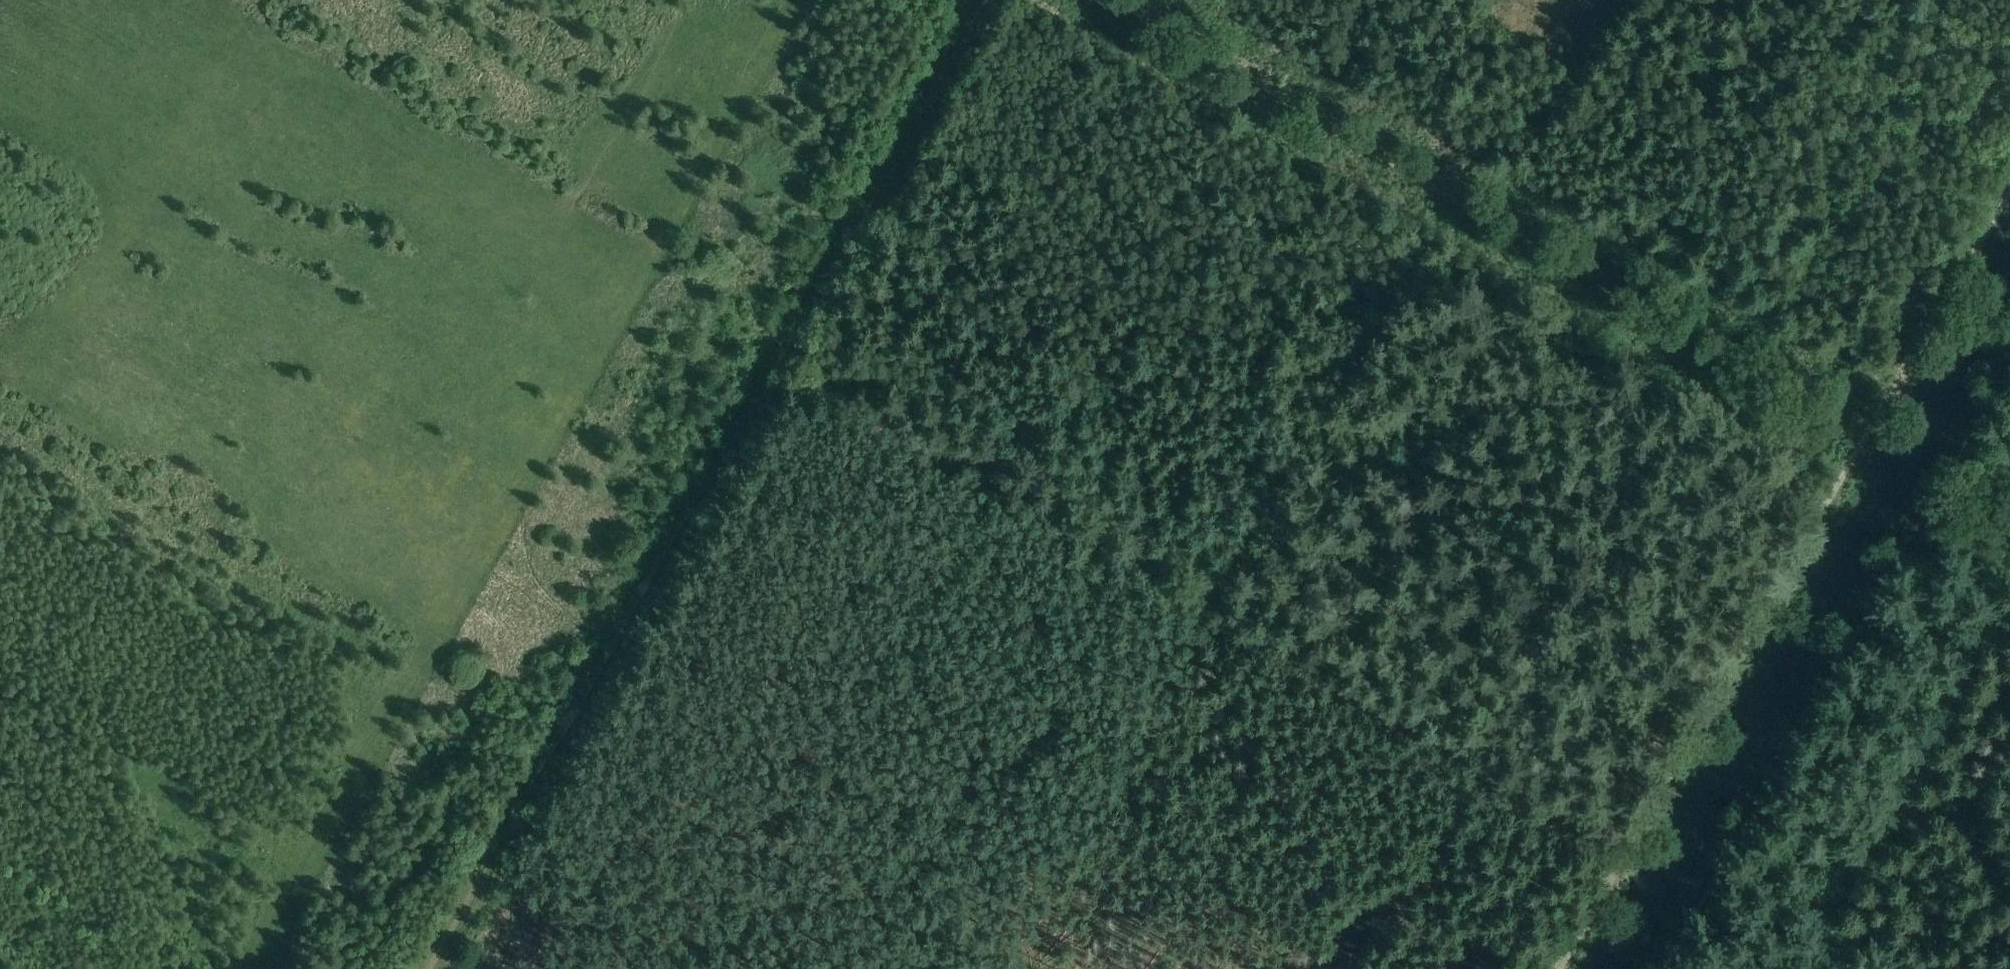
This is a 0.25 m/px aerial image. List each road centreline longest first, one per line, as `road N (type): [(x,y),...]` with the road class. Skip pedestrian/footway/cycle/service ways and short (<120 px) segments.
road 1 (track): [(429,968),(989,0)]
road 2 (track): [(1651,968),(2009,361)]

